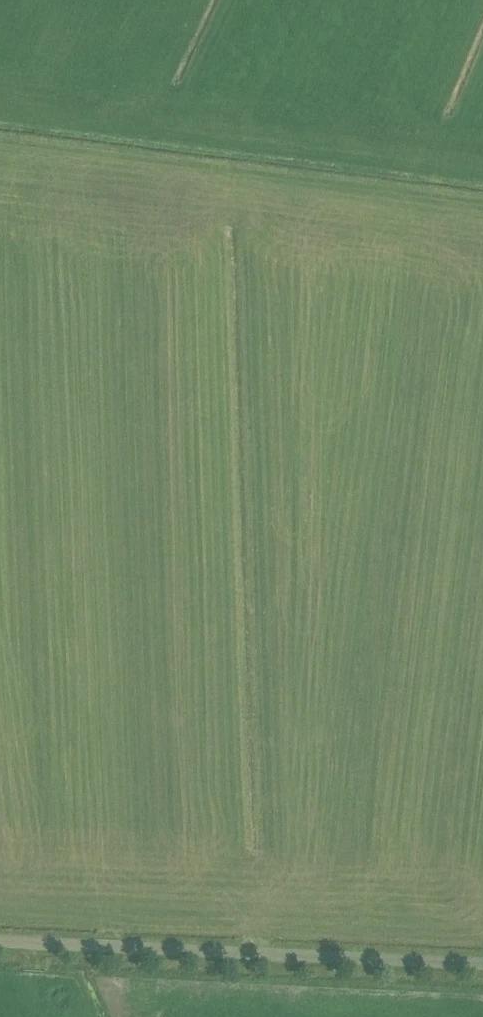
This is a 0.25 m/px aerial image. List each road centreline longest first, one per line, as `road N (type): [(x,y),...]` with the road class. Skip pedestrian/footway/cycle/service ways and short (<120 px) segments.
road 1 (unclassified): [(0,939),(482,962)]

